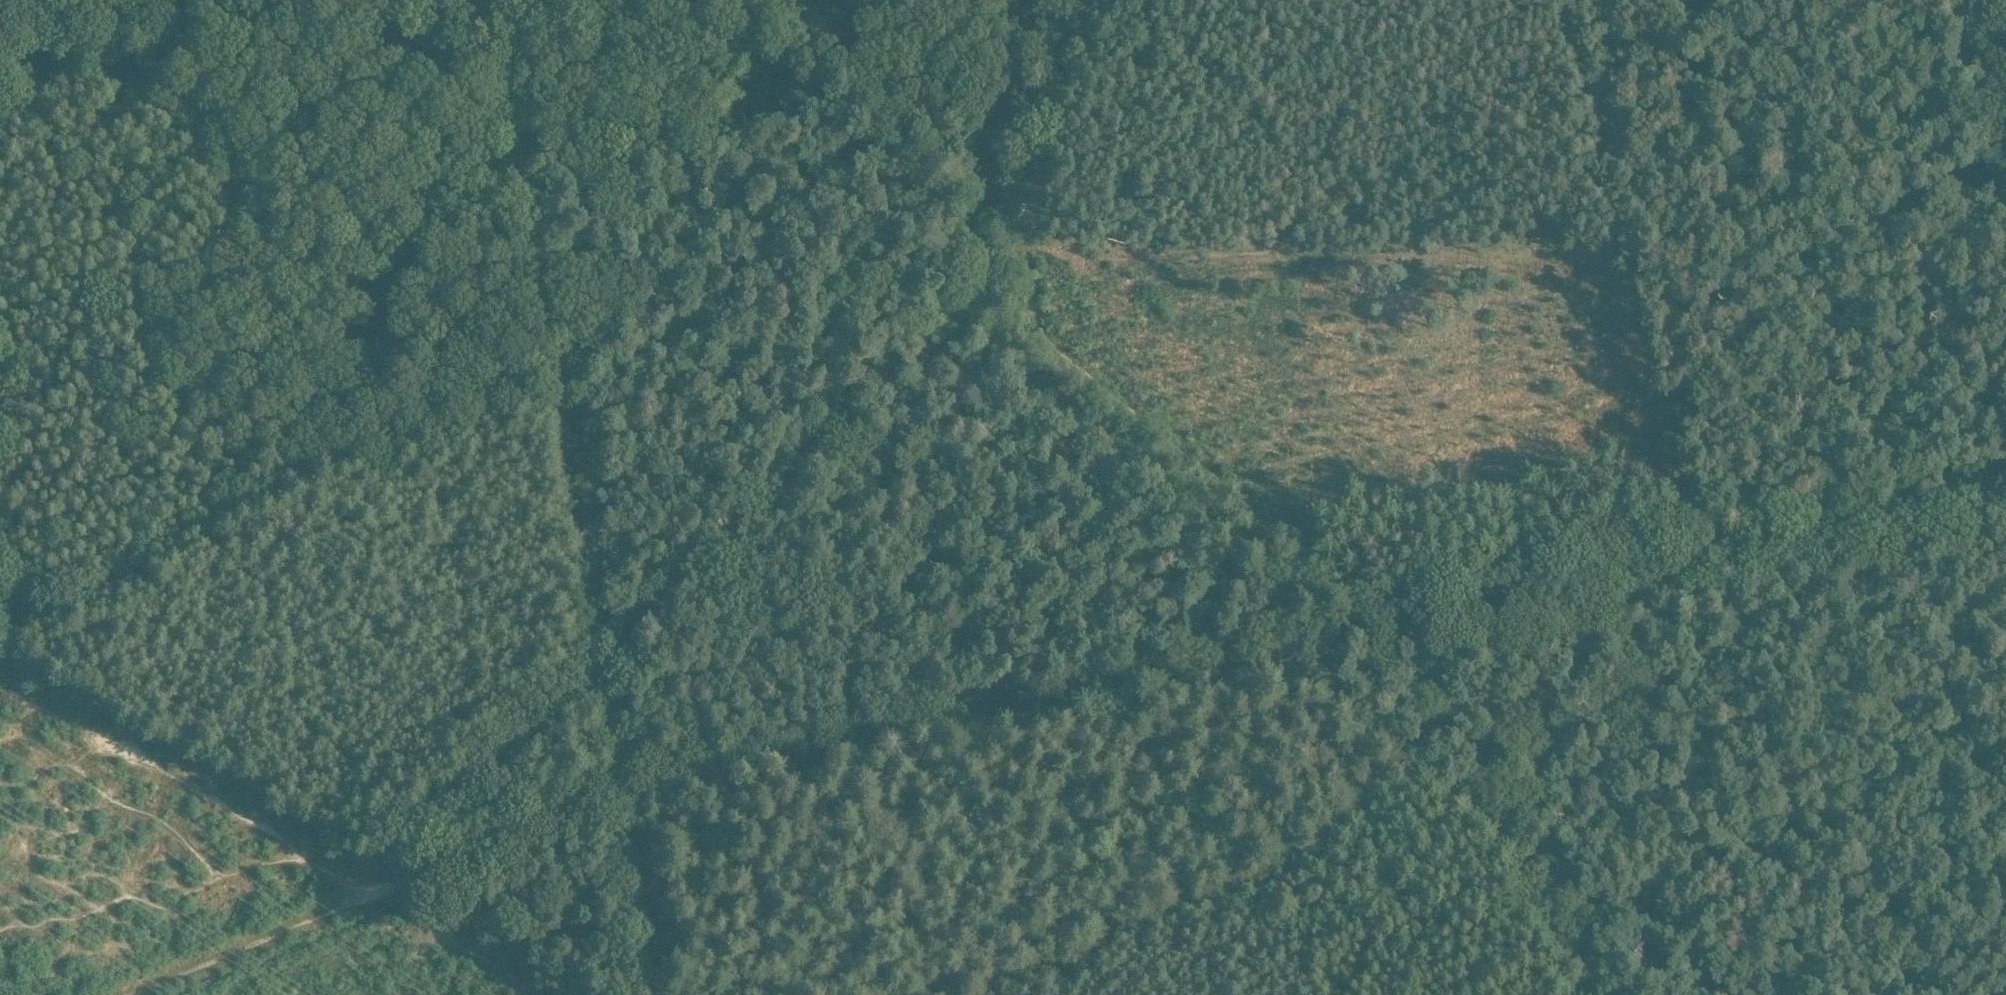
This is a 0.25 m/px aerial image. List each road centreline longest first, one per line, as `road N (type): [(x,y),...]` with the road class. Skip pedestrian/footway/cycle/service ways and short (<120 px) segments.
road 1 (track): [(621,809),(1302,653)]
road 2 (track): [(1412,626),(2005,505)]
road 3 (track): [(621,809),(373,895)]
road 4 (track): [(373,895),(130,994)]
road 5 (track): [(649,994),(621,809)]

